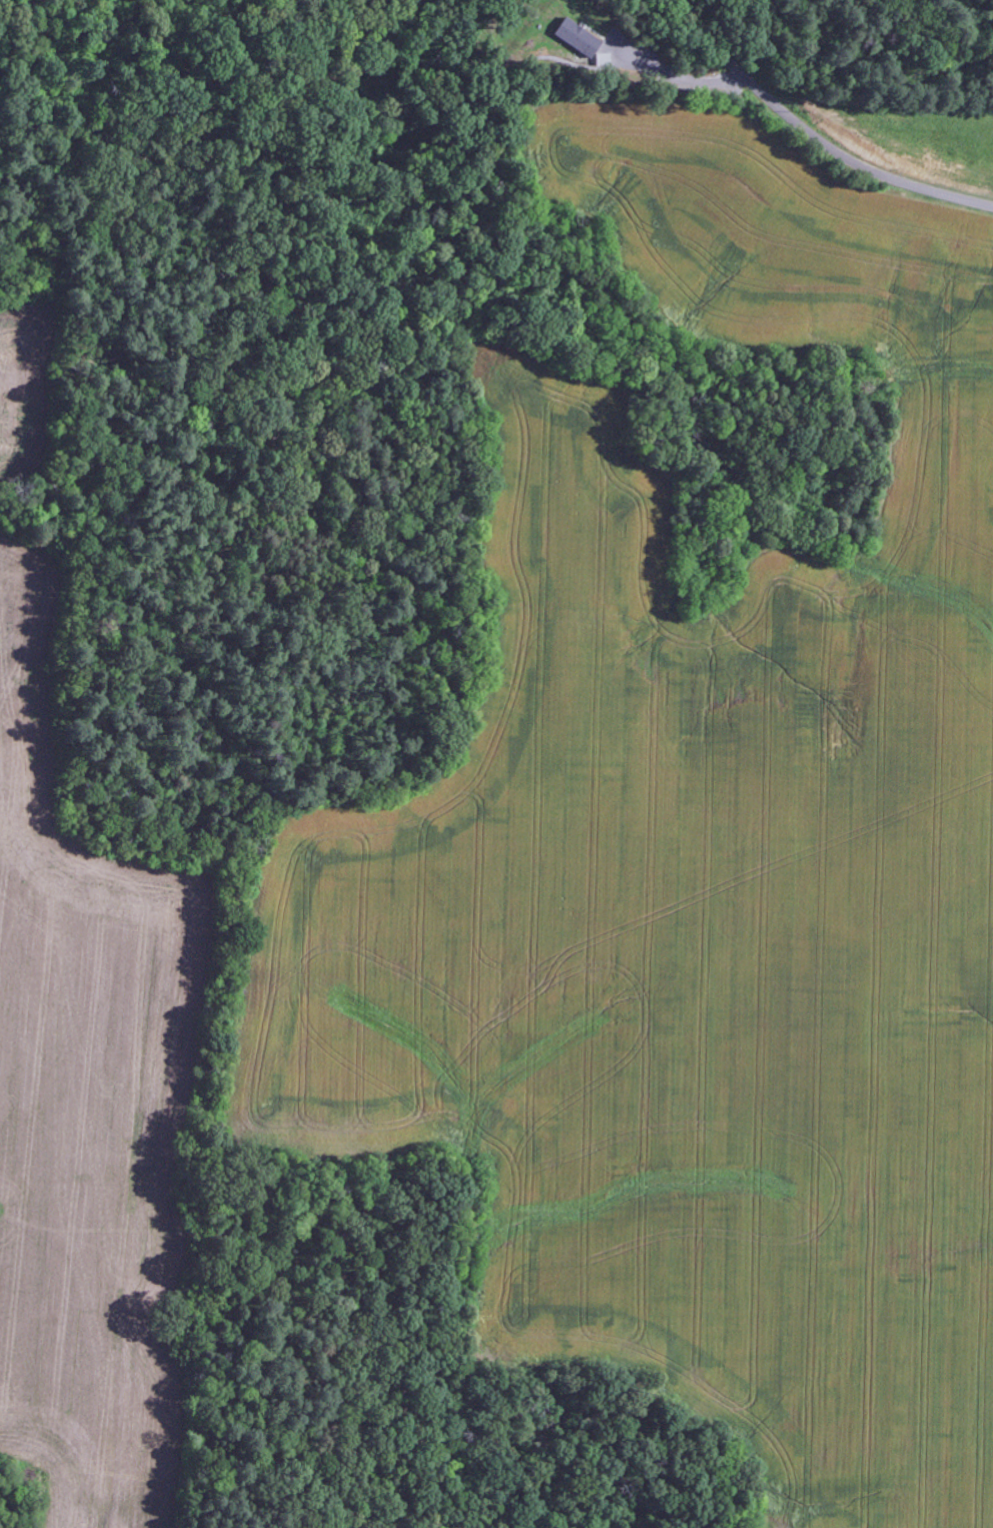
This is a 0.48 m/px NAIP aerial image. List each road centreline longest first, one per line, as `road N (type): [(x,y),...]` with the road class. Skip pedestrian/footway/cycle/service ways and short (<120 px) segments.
road 1 (residential): [(680,0),(827,145),(903,183),(992,207)]

